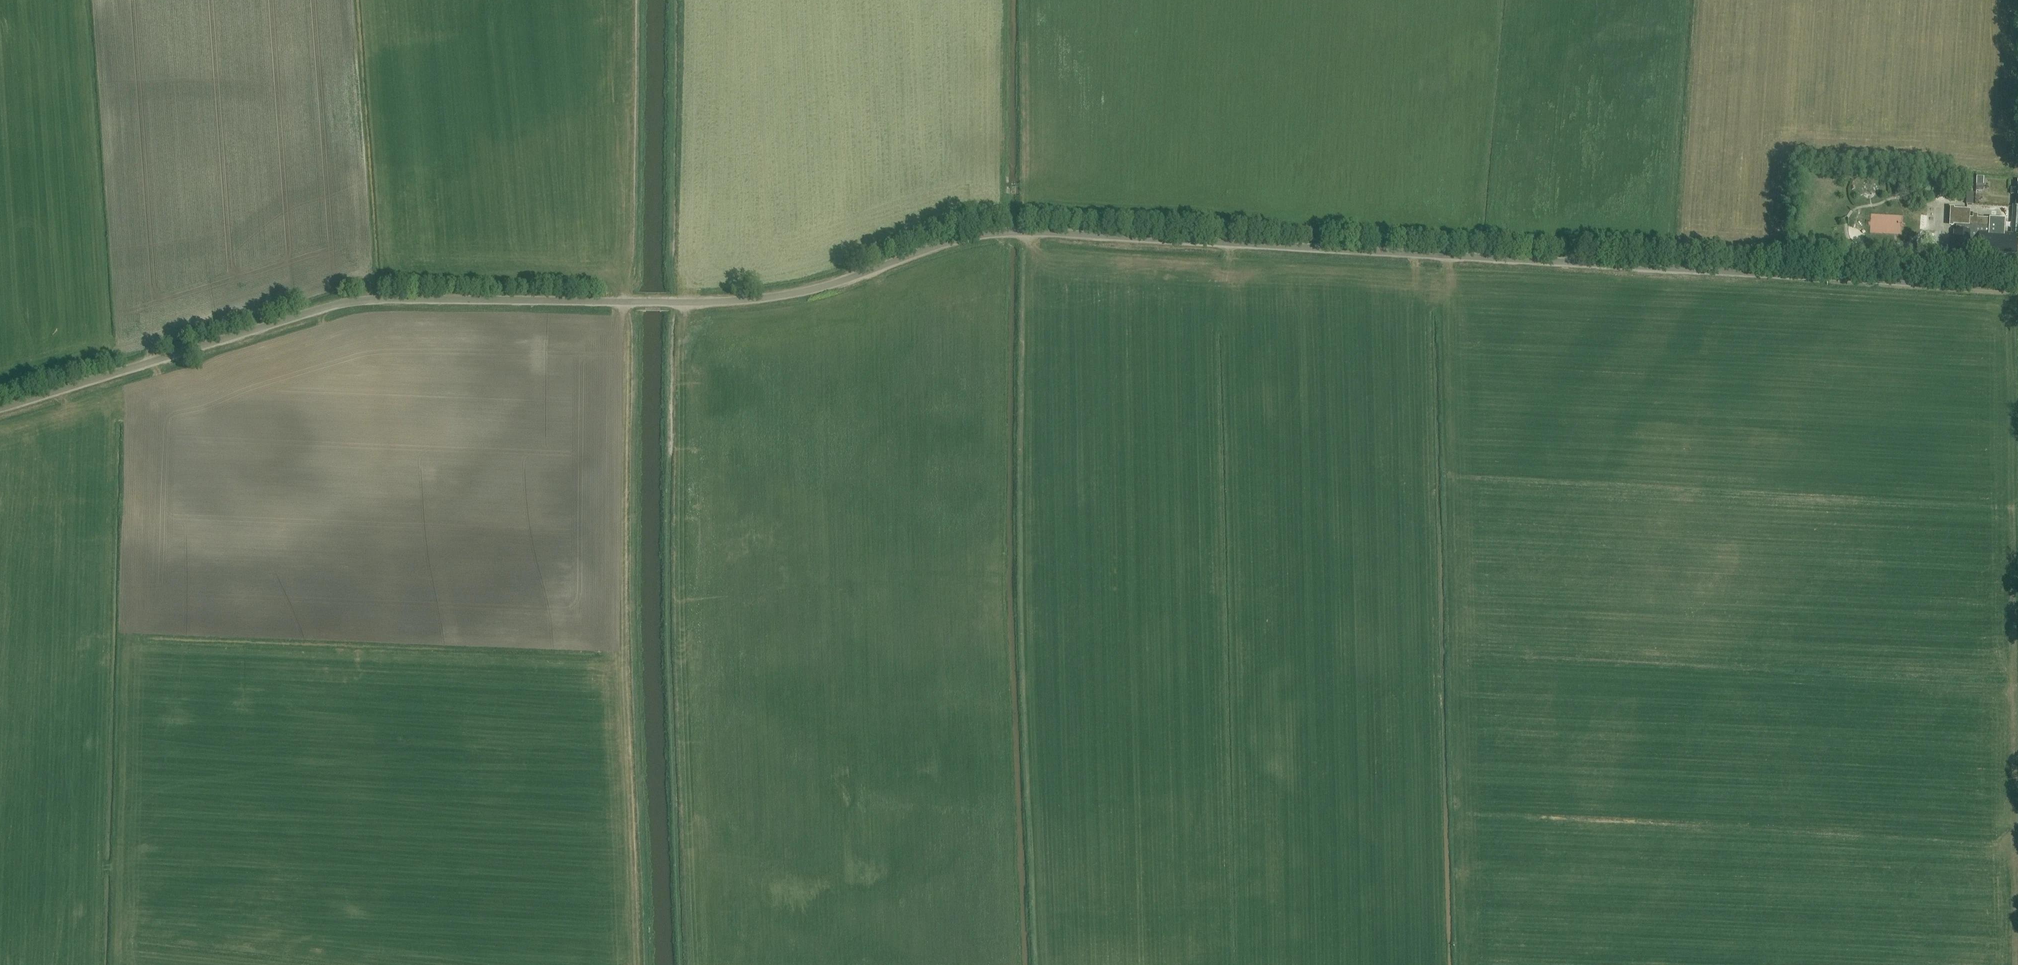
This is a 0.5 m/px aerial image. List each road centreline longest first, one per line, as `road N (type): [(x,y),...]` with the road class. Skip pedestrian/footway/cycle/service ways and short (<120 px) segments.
road 1 (unclassified): [(2017,287),(997,232),(825,286),(756,299),(337,304),(0,408)]

